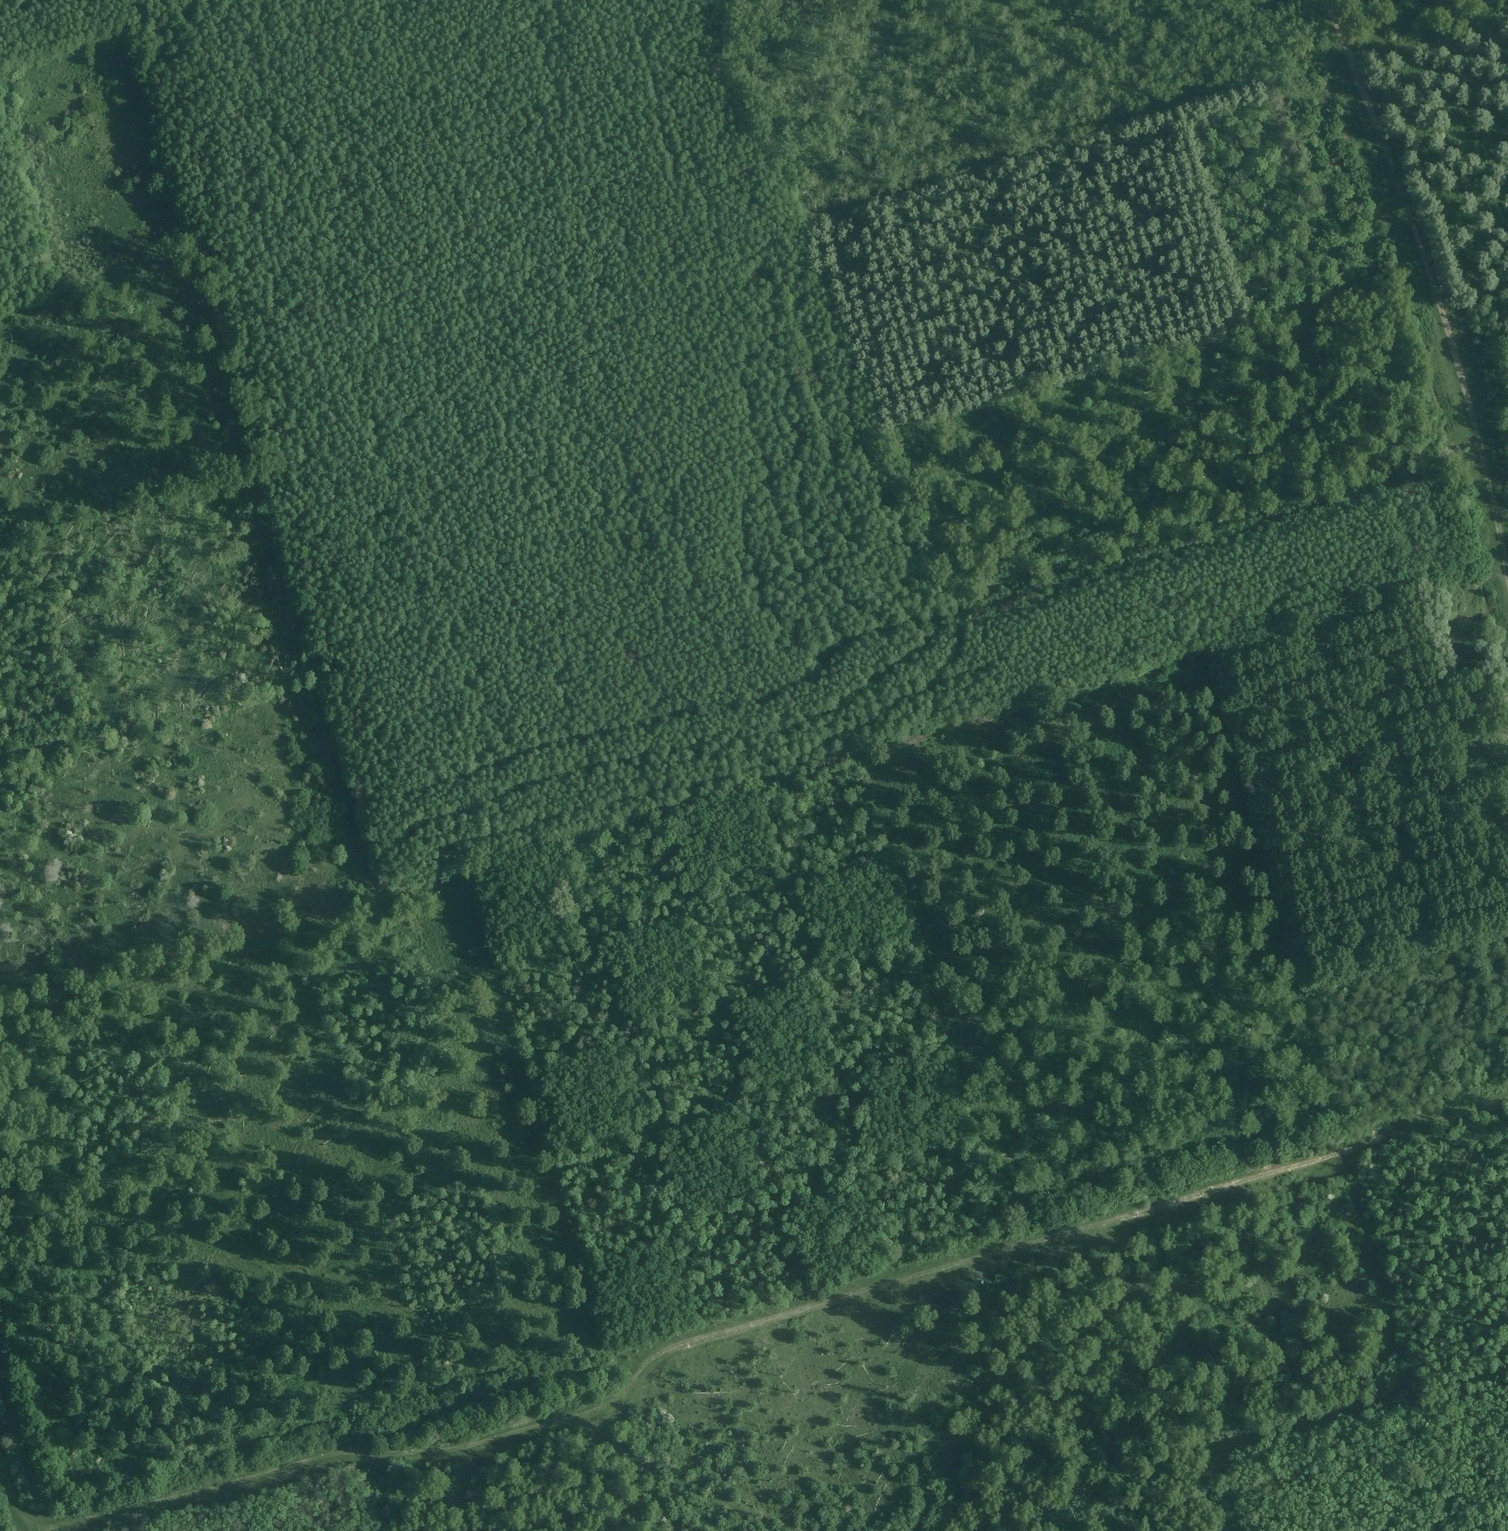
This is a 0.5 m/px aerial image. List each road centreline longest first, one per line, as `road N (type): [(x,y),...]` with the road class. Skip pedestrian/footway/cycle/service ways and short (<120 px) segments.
road 1 (track): [(1507,1101),(668,1347),(613,1401),(482,1441),(431,1451),(339,1449),(33,1530)]

